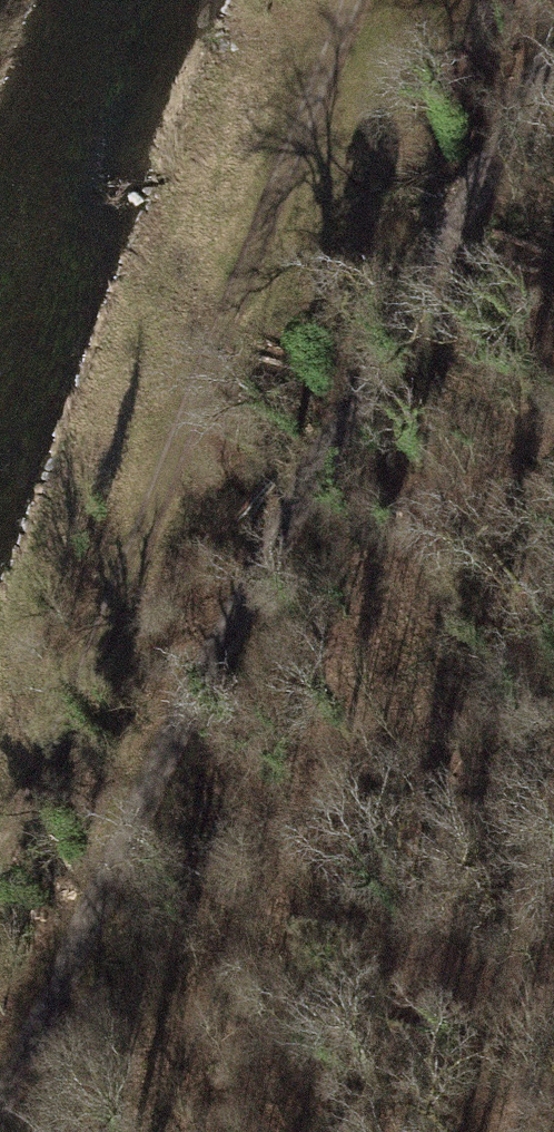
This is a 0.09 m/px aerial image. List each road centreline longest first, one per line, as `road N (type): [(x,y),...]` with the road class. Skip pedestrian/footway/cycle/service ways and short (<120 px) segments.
road 1 (track): [(553,45),(475,200),(215,654),(0,1081)]
road 2 (track): [(0,856),(78,696),(355,0)]

